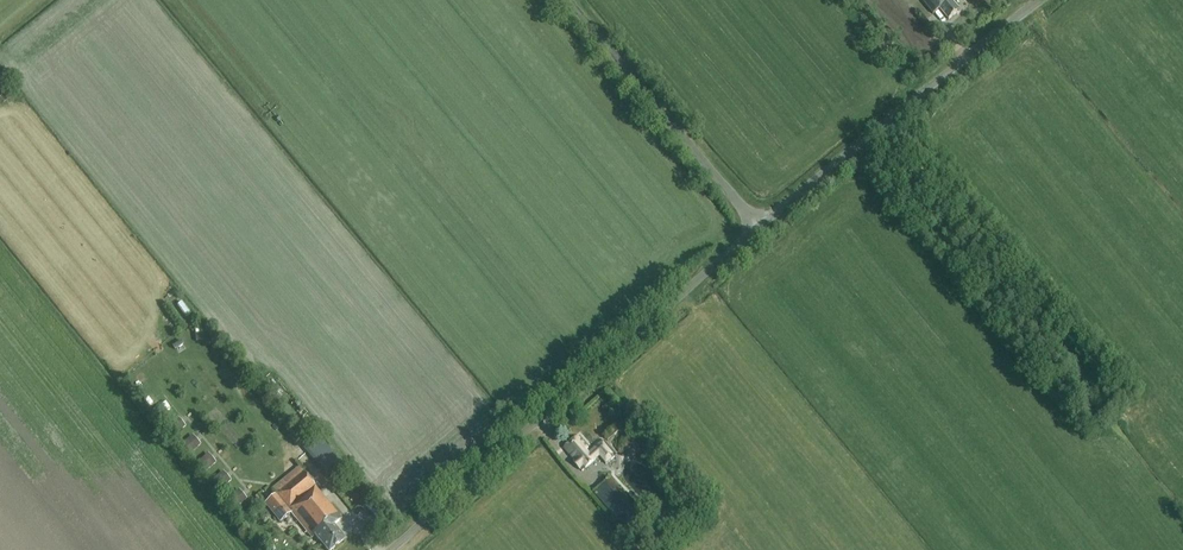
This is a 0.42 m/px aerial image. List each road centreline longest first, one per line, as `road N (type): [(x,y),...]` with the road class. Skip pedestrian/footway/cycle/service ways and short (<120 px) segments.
road 1 (unclassified): [(387,549),(761,225)]
road 2 (unclassified): [(761,225),(1044,0)]
road 3 (unclassified): [(761,225),(572,0)]

